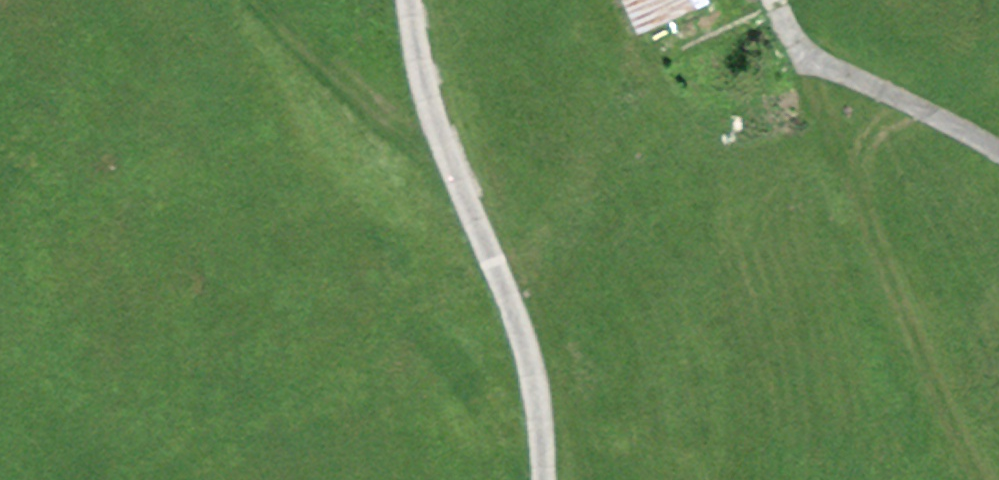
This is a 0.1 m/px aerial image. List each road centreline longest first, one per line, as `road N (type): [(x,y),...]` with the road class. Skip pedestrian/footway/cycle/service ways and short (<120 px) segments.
road 1 (unclassified): [(541,479),(537,404),(523,345),(438,137),(411,0)]
road 2 (track): [(778,0),(815,59),(998,151)]
road 3 (track): [(275,0),(343,89),(438,137)]

